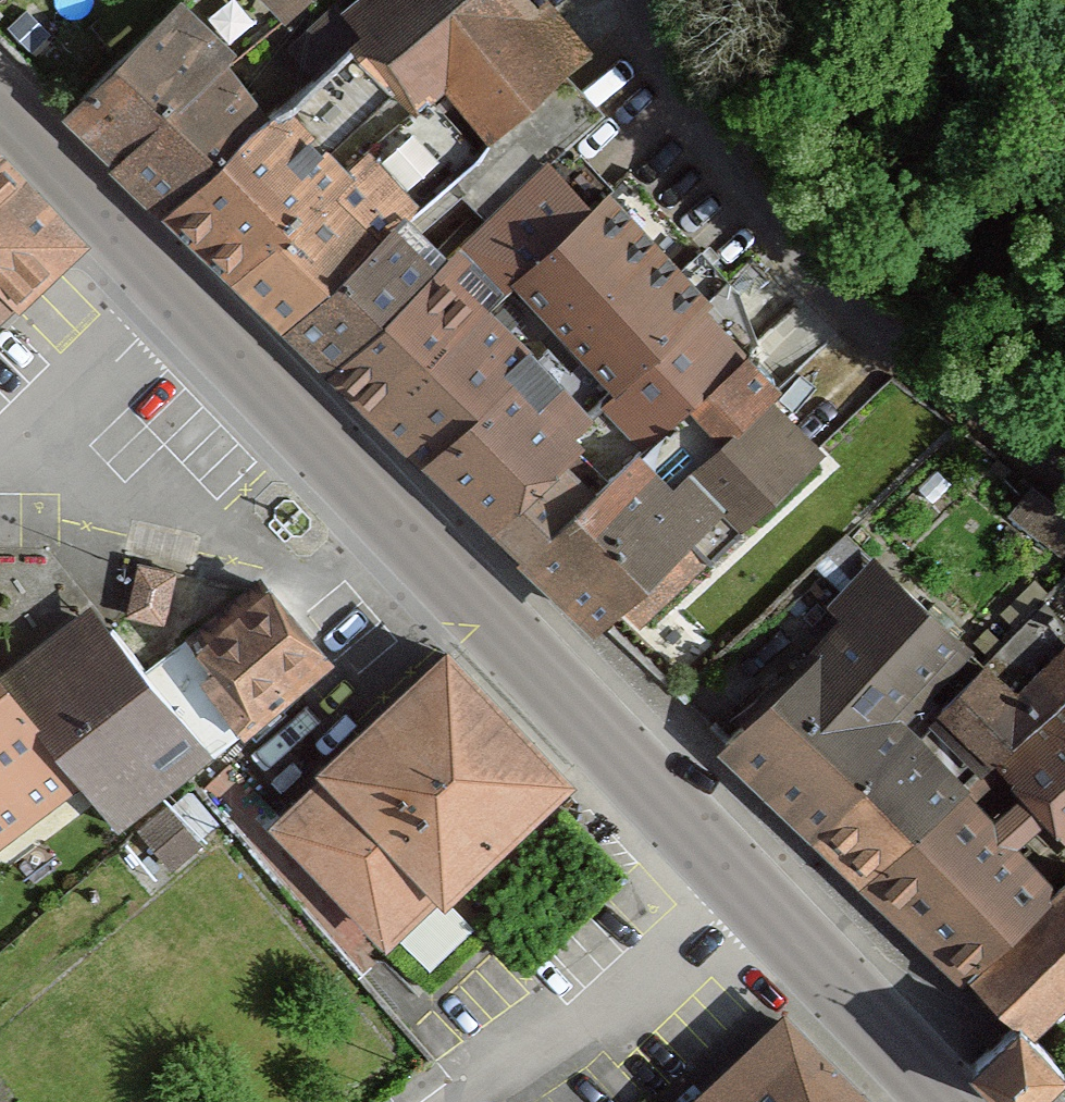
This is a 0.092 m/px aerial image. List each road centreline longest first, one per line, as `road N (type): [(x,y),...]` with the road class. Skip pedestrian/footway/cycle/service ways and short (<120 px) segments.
road 1 (secondary): [(161,294),(740,908)]
road 2 (residential): [(465,1101),(740,908)]
road 3 (secondary): [(740,908),(931,1101)]
road 4 (secondary): [(0,127),(161,294)]
road 5 (residential): [(161,294),(0,427)]

